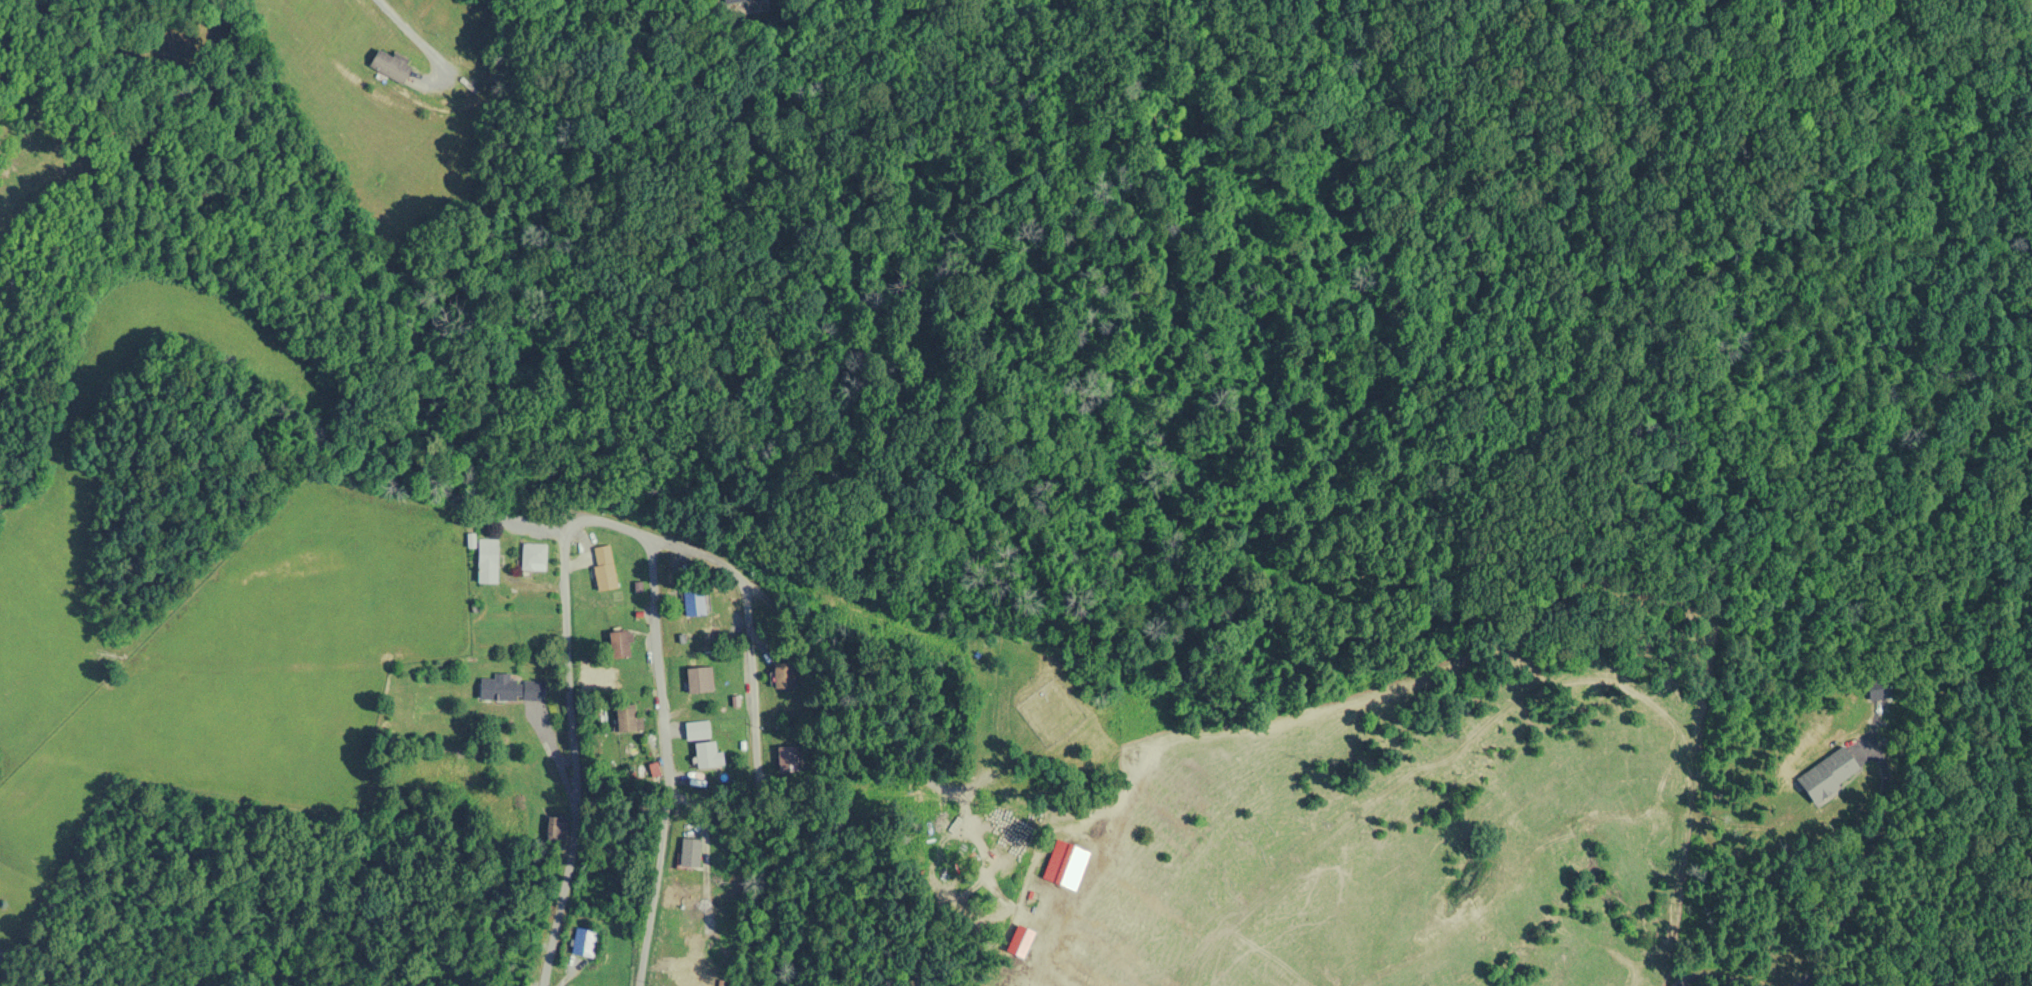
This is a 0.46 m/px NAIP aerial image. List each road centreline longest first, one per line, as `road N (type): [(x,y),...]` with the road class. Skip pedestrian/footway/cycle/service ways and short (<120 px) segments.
road 1 (residential): [(543,985),(576,808),(564,536),(579,519)]
road 2 (residential): [(643,985),(669,778),(649,536)]
road 3 (residential): [(745,586),(759,824)]
road 4 (residential): [(579,519),(649,536),(729,570),(745,586)]

